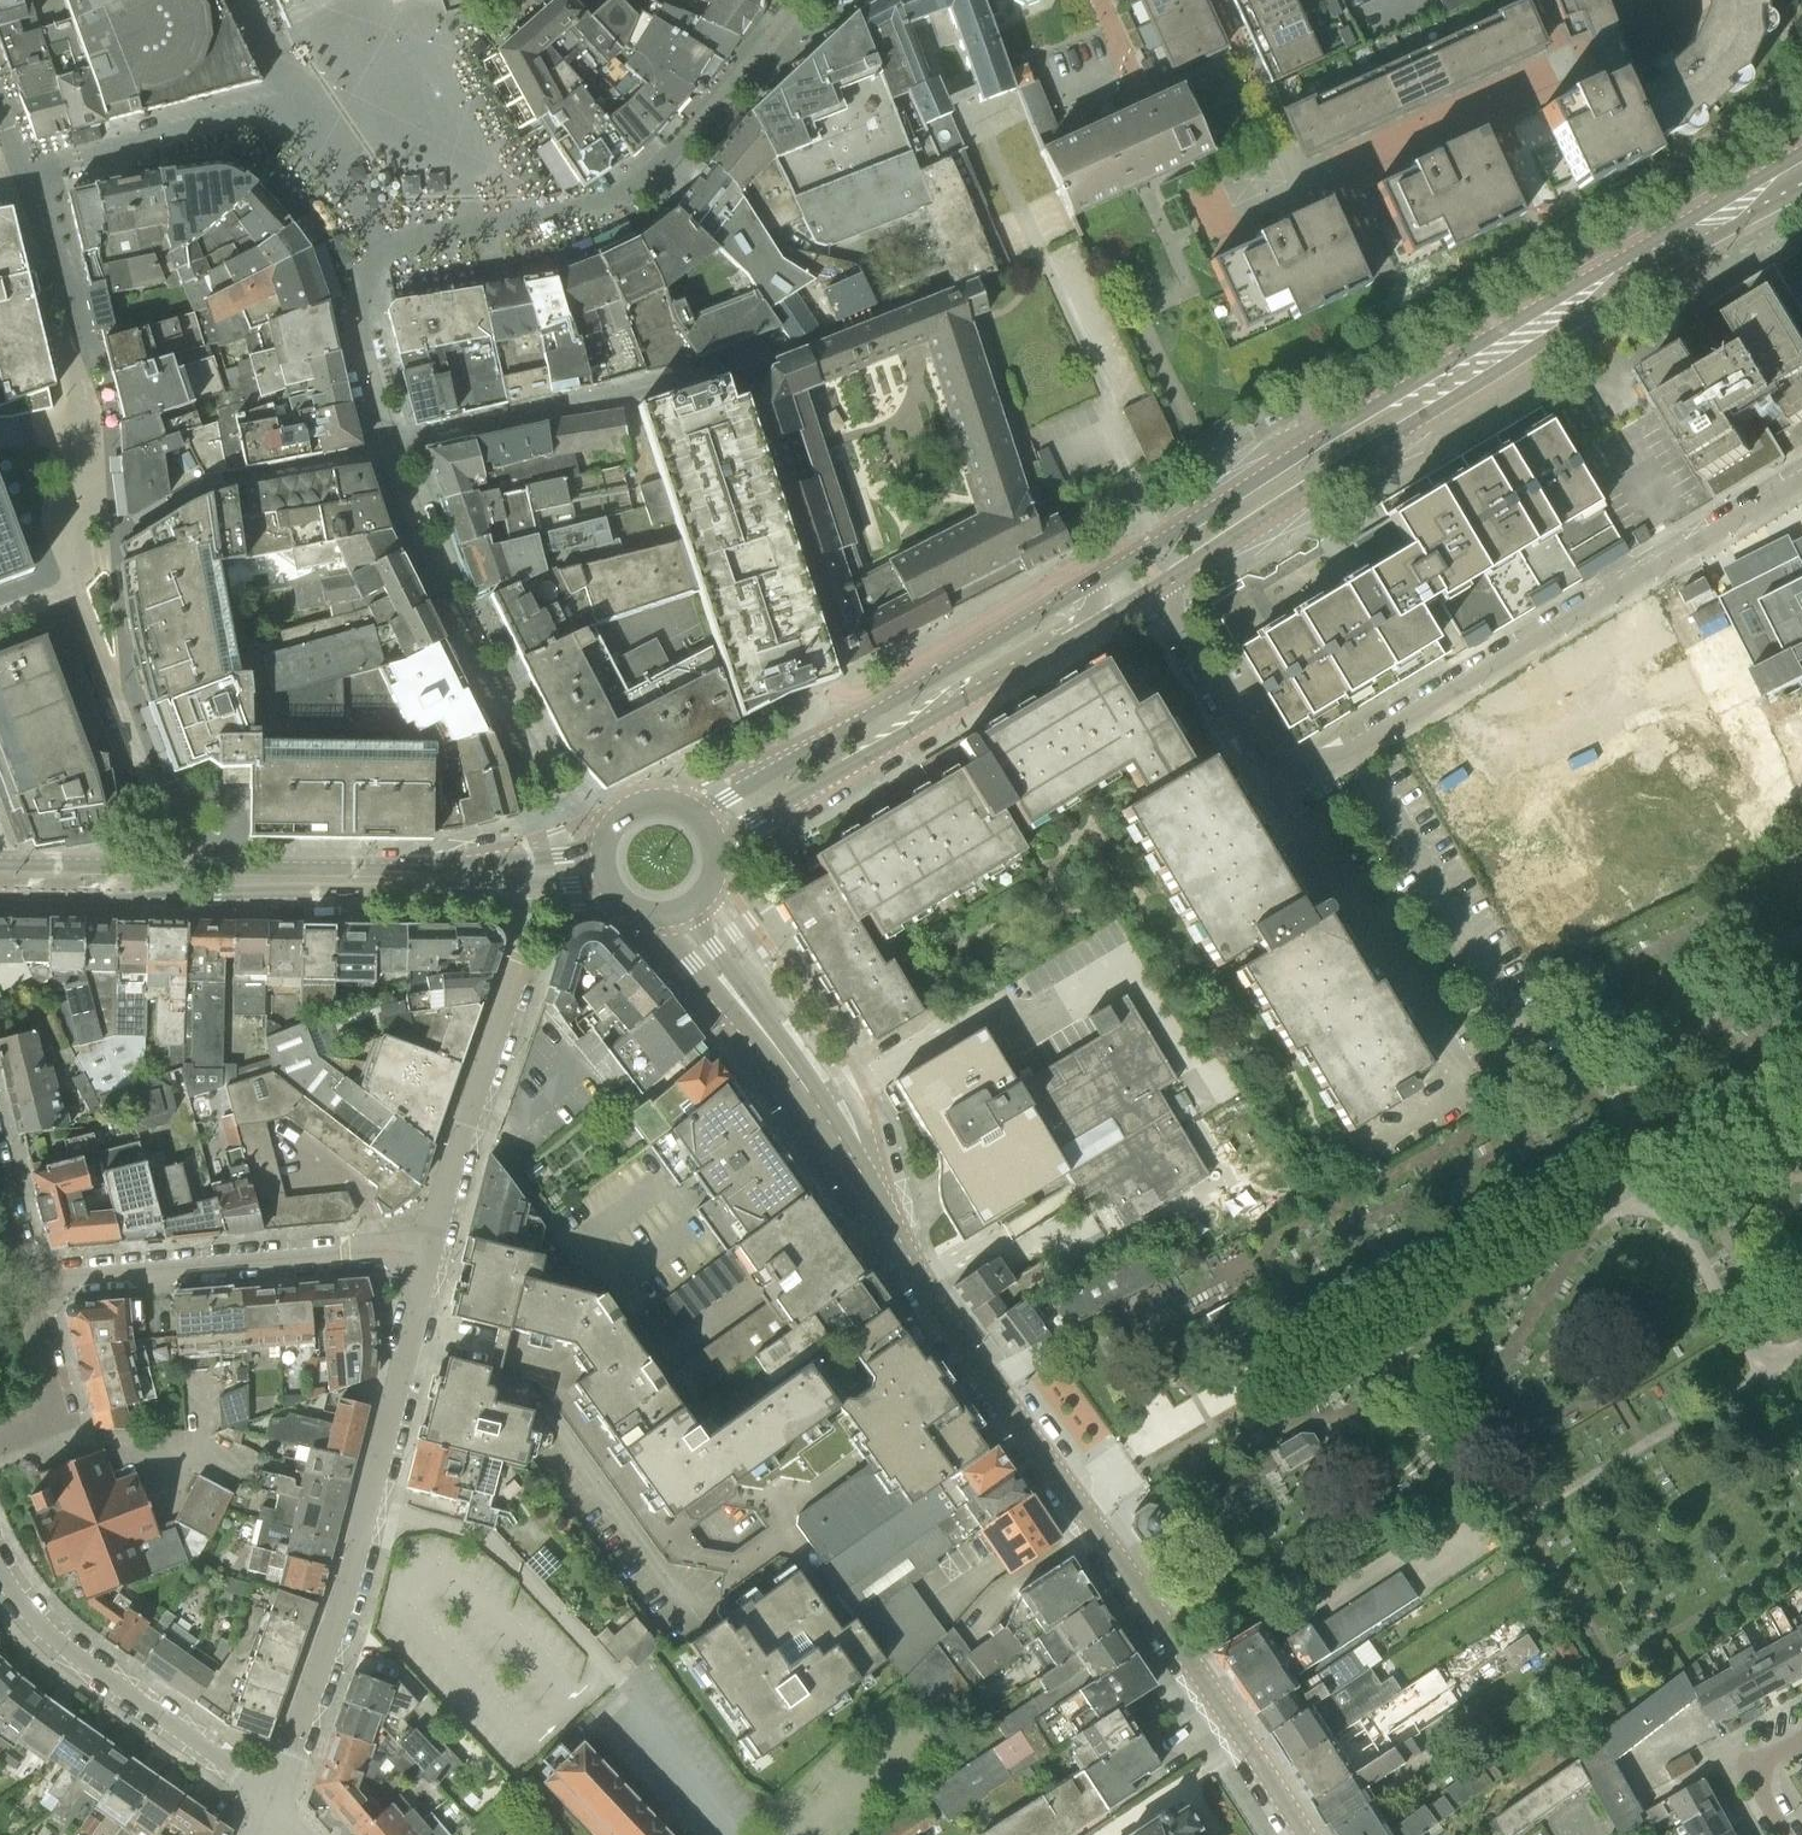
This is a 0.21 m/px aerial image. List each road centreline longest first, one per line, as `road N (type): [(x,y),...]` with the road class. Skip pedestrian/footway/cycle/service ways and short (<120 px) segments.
road 1 (tertiary): [(1801,163),(695,816)]
road 2 (residential): [(1301,1834),(678,910)]
road 3 (residential): [(1801,484),(1451,698),(1287,771),(1250,749),(1153,593)]
road 4 (tertiary): [(1153,593),(1801,207)]
road 5 (tertiary): [(602,854),(365,871),(0,865)]
road 6 (residential): [(271,1795),(355,1546),(440,1237)]
road 7 (tertiary): [(0,890),(178,897),(528,885)]
road 8 (tertiary): [(714,853),(1153,593)]
road 9 (residential): [(440,1237),(28,1279)]
road 10 (residential): [(528,885),(533,913),(440,1237)]
road 11 (residential): [(0,1565),(18,1606),(48,1641),(271,1795)]
road 12 (residential): [(0,1441),(56,1413),(28,1279)]
road 13 (residential): [(1787,1834),(1758,1770),(1801,1739)]
road 14 (tertiary): [(695,816),(669,803),(640,805),(616,821),(602,854)]

